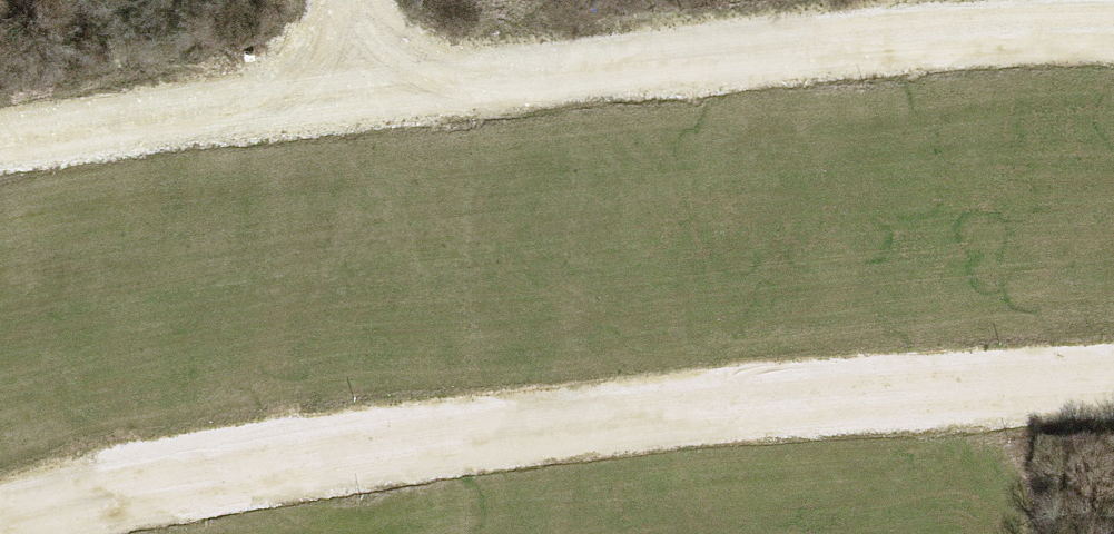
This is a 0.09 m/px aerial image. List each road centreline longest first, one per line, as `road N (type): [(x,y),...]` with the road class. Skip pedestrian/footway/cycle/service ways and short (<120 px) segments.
road 1 (track): [(1113,384),(910,392),(315,454),(0,520)]
road 2 (track): [(0,152),(349,93),(897,40),(1113,32)]

